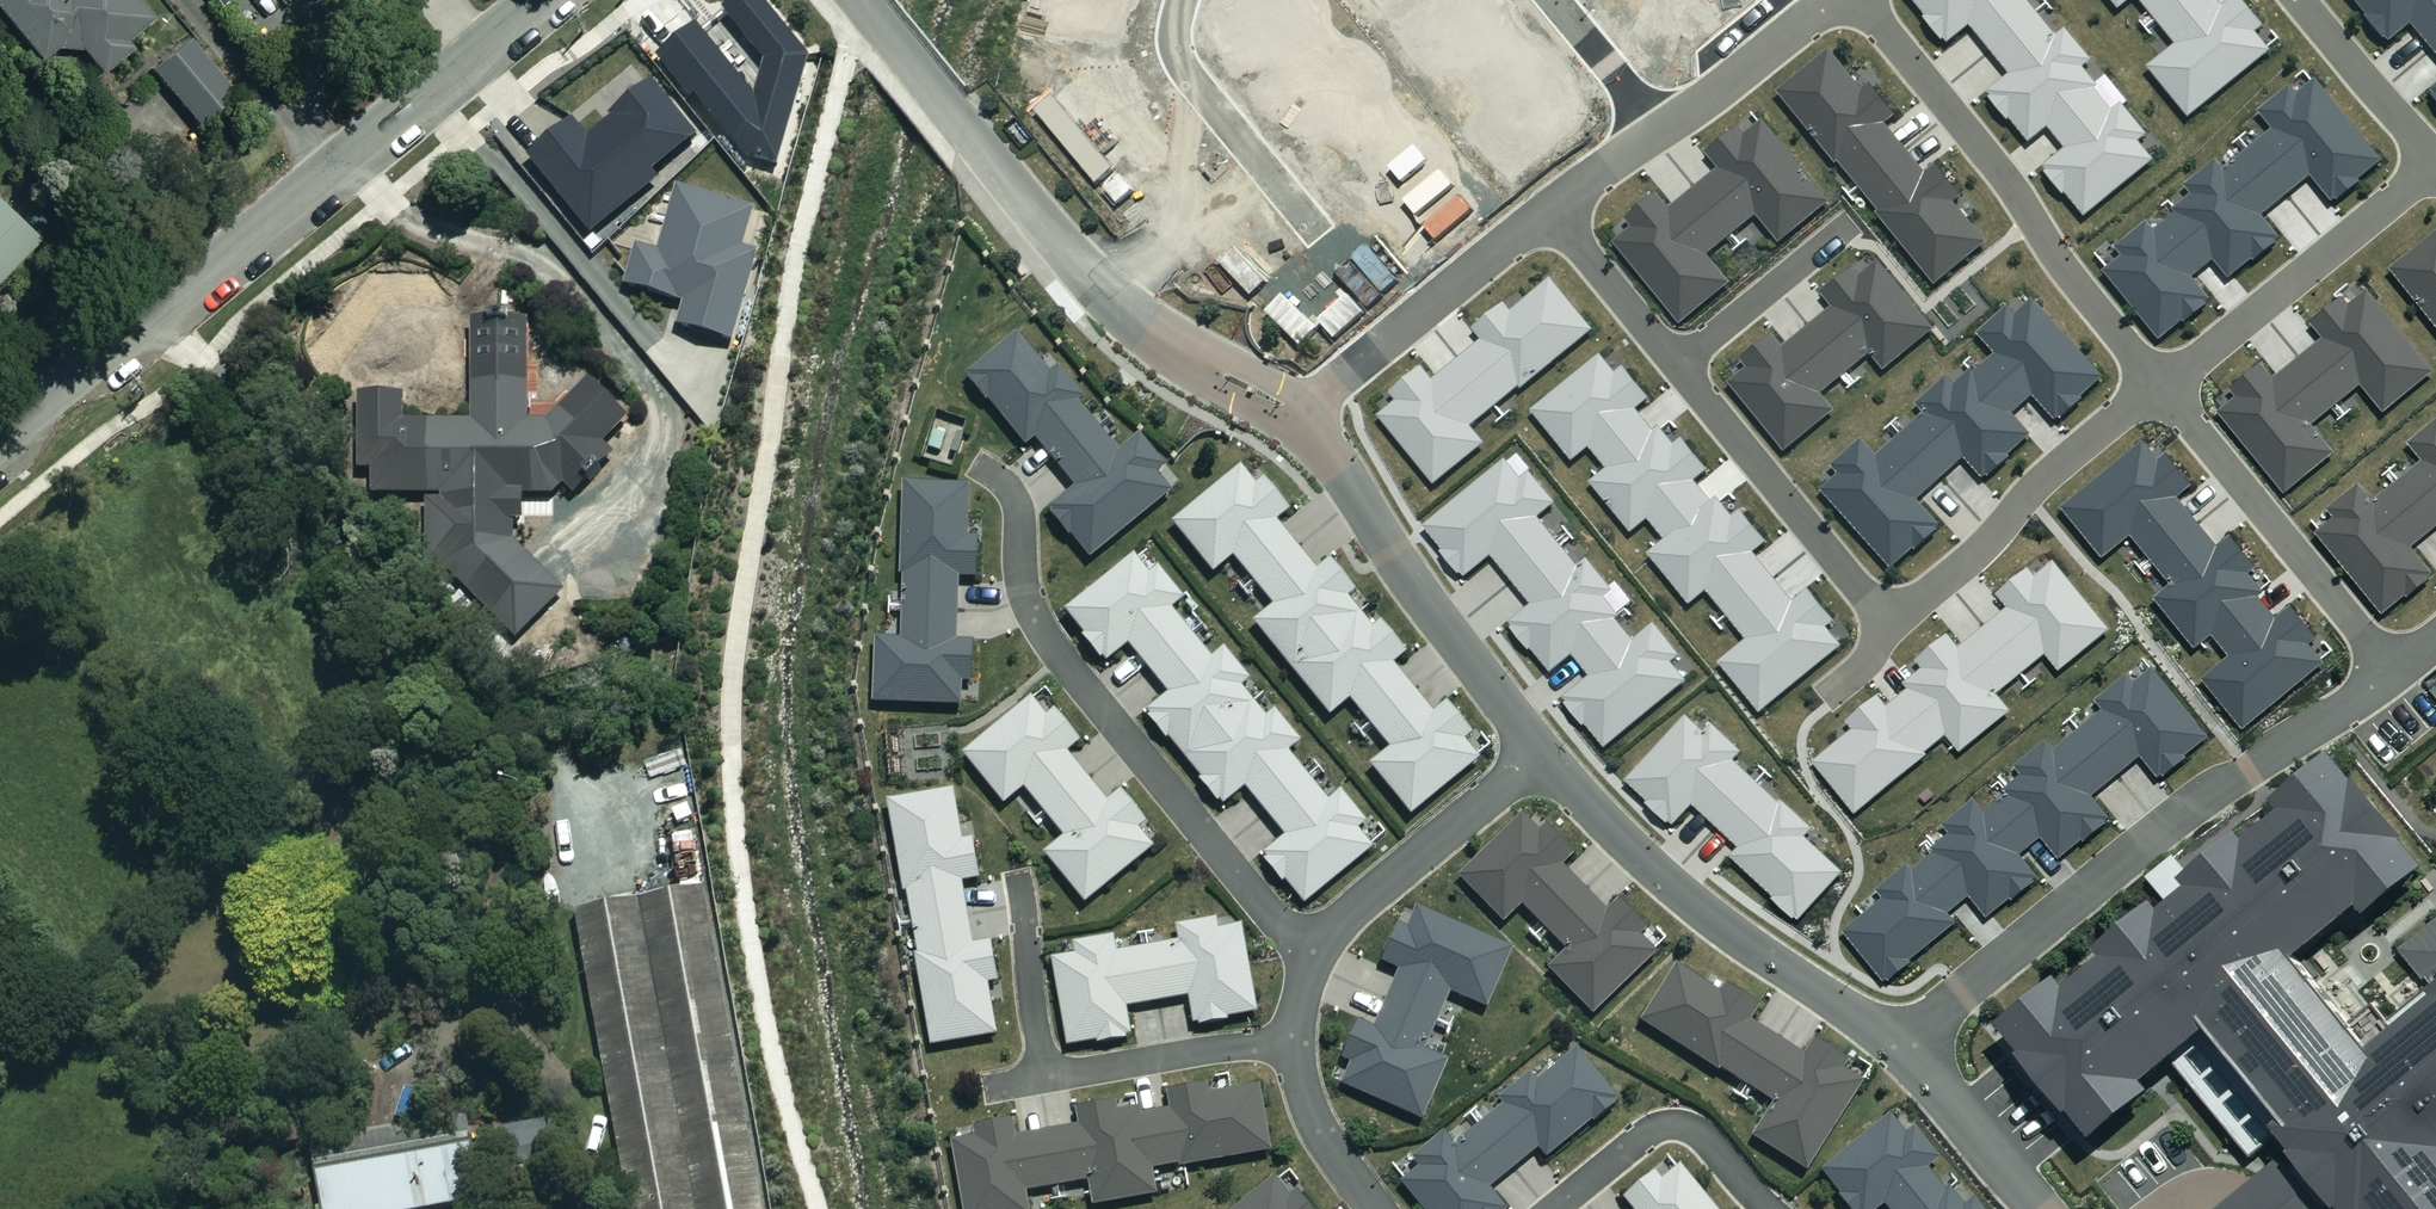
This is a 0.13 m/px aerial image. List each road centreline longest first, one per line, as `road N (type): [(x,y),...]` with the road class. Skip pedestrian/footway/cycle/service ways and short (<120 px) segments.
road 1 (residential): [(0,442),(539,0)]
road 2 (residential): [(1908,1049),(1963,994),(2192,807),(2395,674)]
road 3 (residential): [(990,470),(1017,501),(1026,603),(1038,629),(1279,927),(1315,950)]
road 4 (residential): [(1859,0),(2006,176),(2057,259),(2160,385)]
road 5 (residential): [(1536,751),(1692,903),(1908,1049)]
road 6 (residential): [(1299,415),(1536,751)]
road 7 (residential): [(2160,385),(2395,674)]
road 8 (residential): [(1885,605),(1926,596),(1971,560),(2052,469),(2160,385)]
road 9 (residential): [(2160,385),(2435,166)]
road 10 (residential): [(1299,415),(1553,211)]
road 11 (residential): [(1678,364),(1835,561),(1885,605)]
road 12 (residential): [(1315,950),(1536,751)]
road 13 (residential): [(1315,229),(1181,63),(1174,27),(1181,0)]
road 14 (residential): [(1553,1208),(1646,1130),(1663,1125),(1707,1145),(1765,1208)]
road 15 (residential): [(1296,1038),(1046,1079)]
road 16 (residential): [(1661,133),(1837,0)]
road 17 (residential): [(1678,364),(1847,226)]
road 18 (residential): [(2300,0),(2435,159)]
road 19 (residential): [(1908,1049),(2039,1208)]
road 20 (residential): [(1553,211),(1678,364)]
road 21 (residential): [(1046,1079),(1019,885)]
road 22 (residential): [(1377,1208),(1312,1116),(1296,1038)]
road 23 (residential): [(1661,133),(1552,0)]
road 24 (residential): [(1553,211),(1661,133)]

